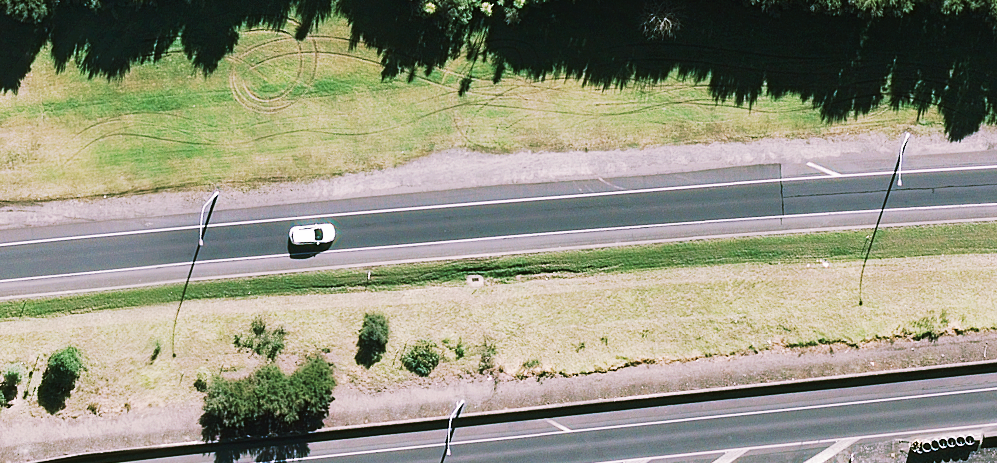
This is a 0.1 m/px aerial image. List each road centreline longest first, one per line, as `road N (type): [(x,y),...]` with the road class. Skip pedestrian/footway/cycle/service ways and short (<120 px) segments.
road 1 (trunk): [(0,265),(570,214),(996,187)]
road 2 (trunk): [(441,462),(996,407)]

